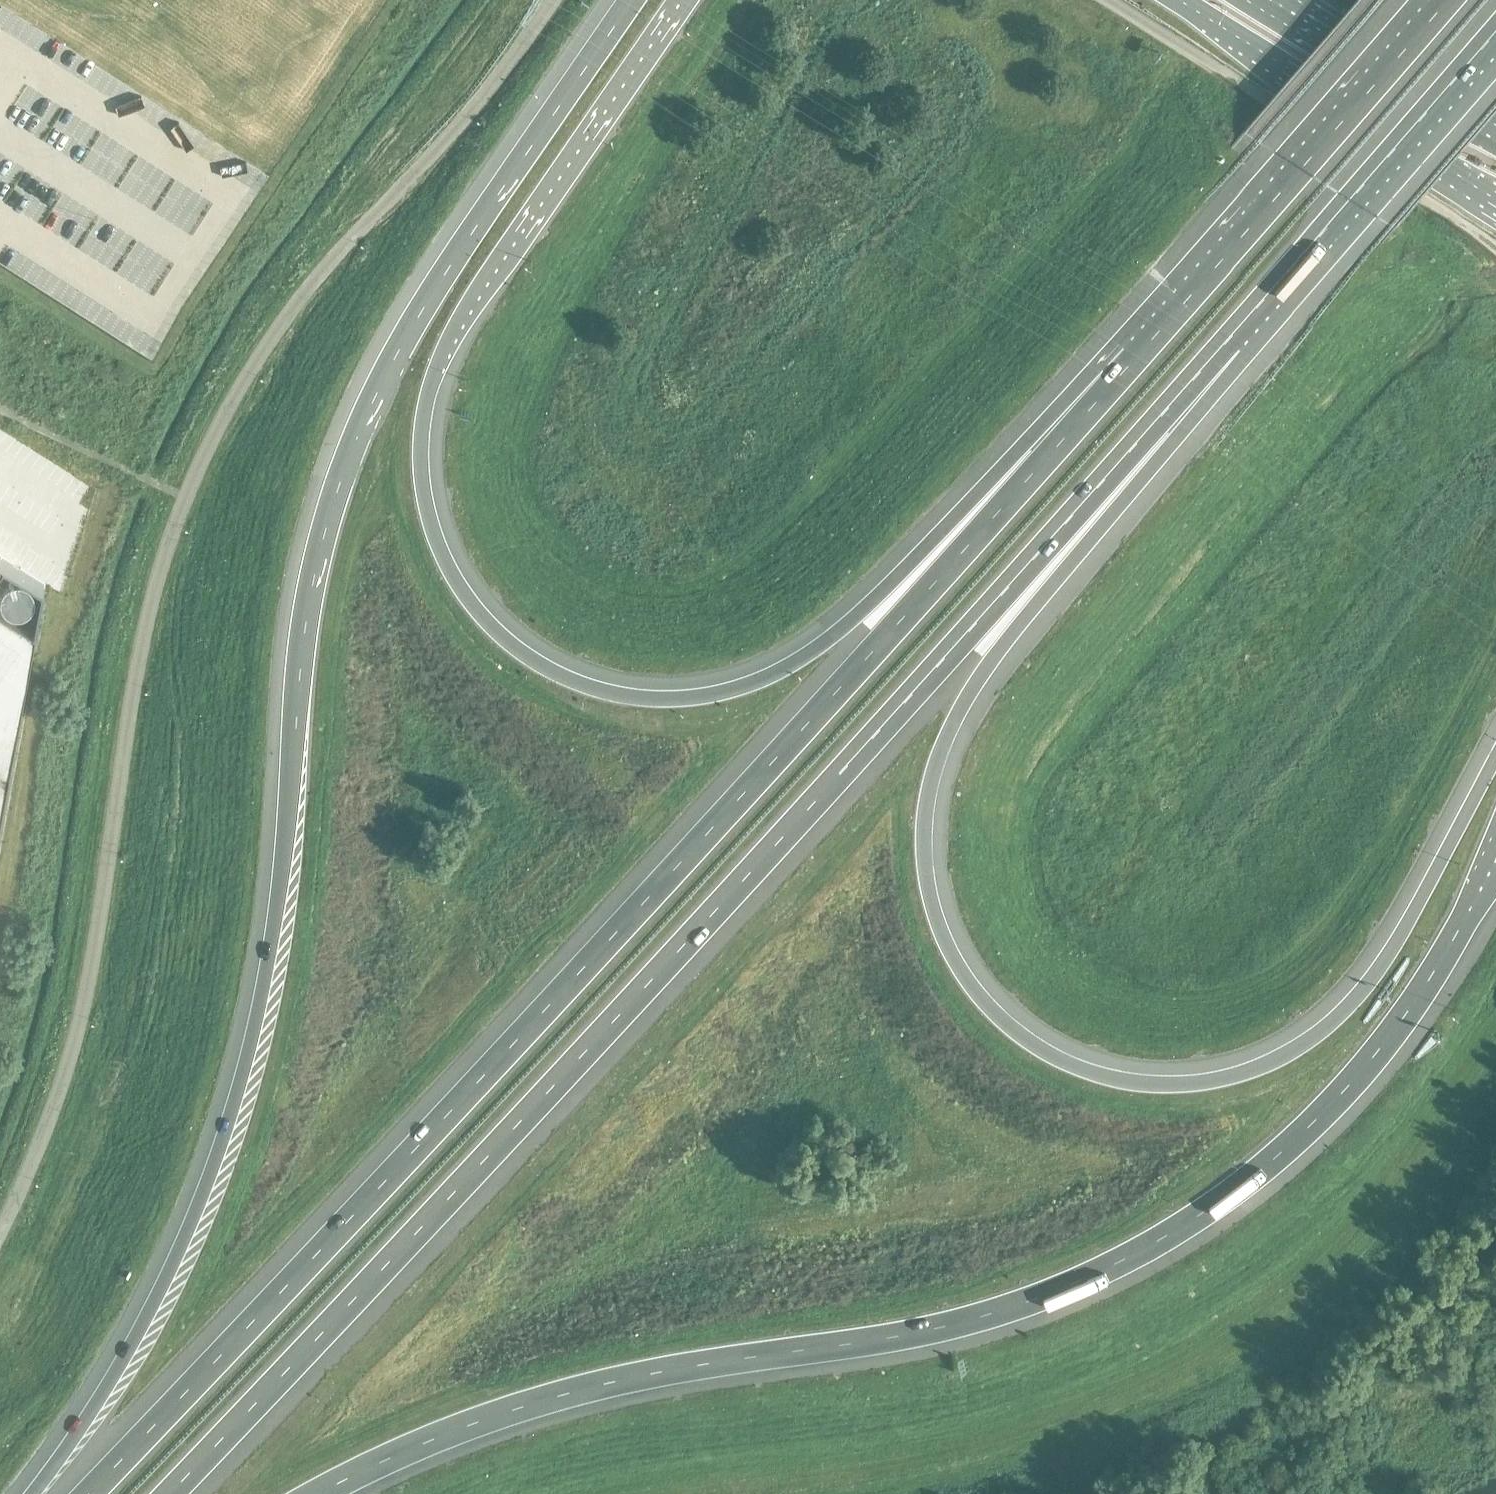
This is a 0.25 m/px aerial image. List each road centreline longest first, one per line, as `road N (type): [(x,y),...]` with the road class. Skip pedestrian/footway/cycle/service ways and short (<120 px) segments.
road 1 (motorway): [(633,0),(405,335),(336,492),(307,603),(267,980),(238,1090),(157,1303),(32,1493)]
road 2 (motorway): [(167,1493),(463,1184),(1230,338)]
road 3 (motorway): [(1134,361),(858,677),(89,1493)]
road 4 (motorway): [(1134,361),(857,616),(769,678),(706,697),(625,695),(564,675),(514,644),(470,601),(424,503),(425,409),(440,357),(475,289),(673,0)]
road 5 (motorway): [(1495,751),(1381,957),(1324,1027),(1273,1064),(1215,1082),(1160,1085),(1105,1076),(1018,1035),(973,991),(928,883),(923,826),(934,770),(989,663),(1230,338)]
road 6 (motorway): [(316,1493),(429,1440),(615,1381),(977,1321),(1134,1257),(1216,1207),(1285,1149),(1377,1051),(1431,979),(1495,862)]
road 7 (unclassified): [(558,0),(469,119),(356,238),(270,347),(188,498),(156,593),(78,1039),(0,1230)]
road 8 (motorway): [(1447,0),(1134,361)]
road 9 (unclassified): [(1495,248),(1106,0)]
road 10 (motorway): [(1230,338),(1495,37)]
road 11 (trunk): [(1181,0),(1495,198)]
road 12 (trunk): [(1495,126),(1296,0)]

